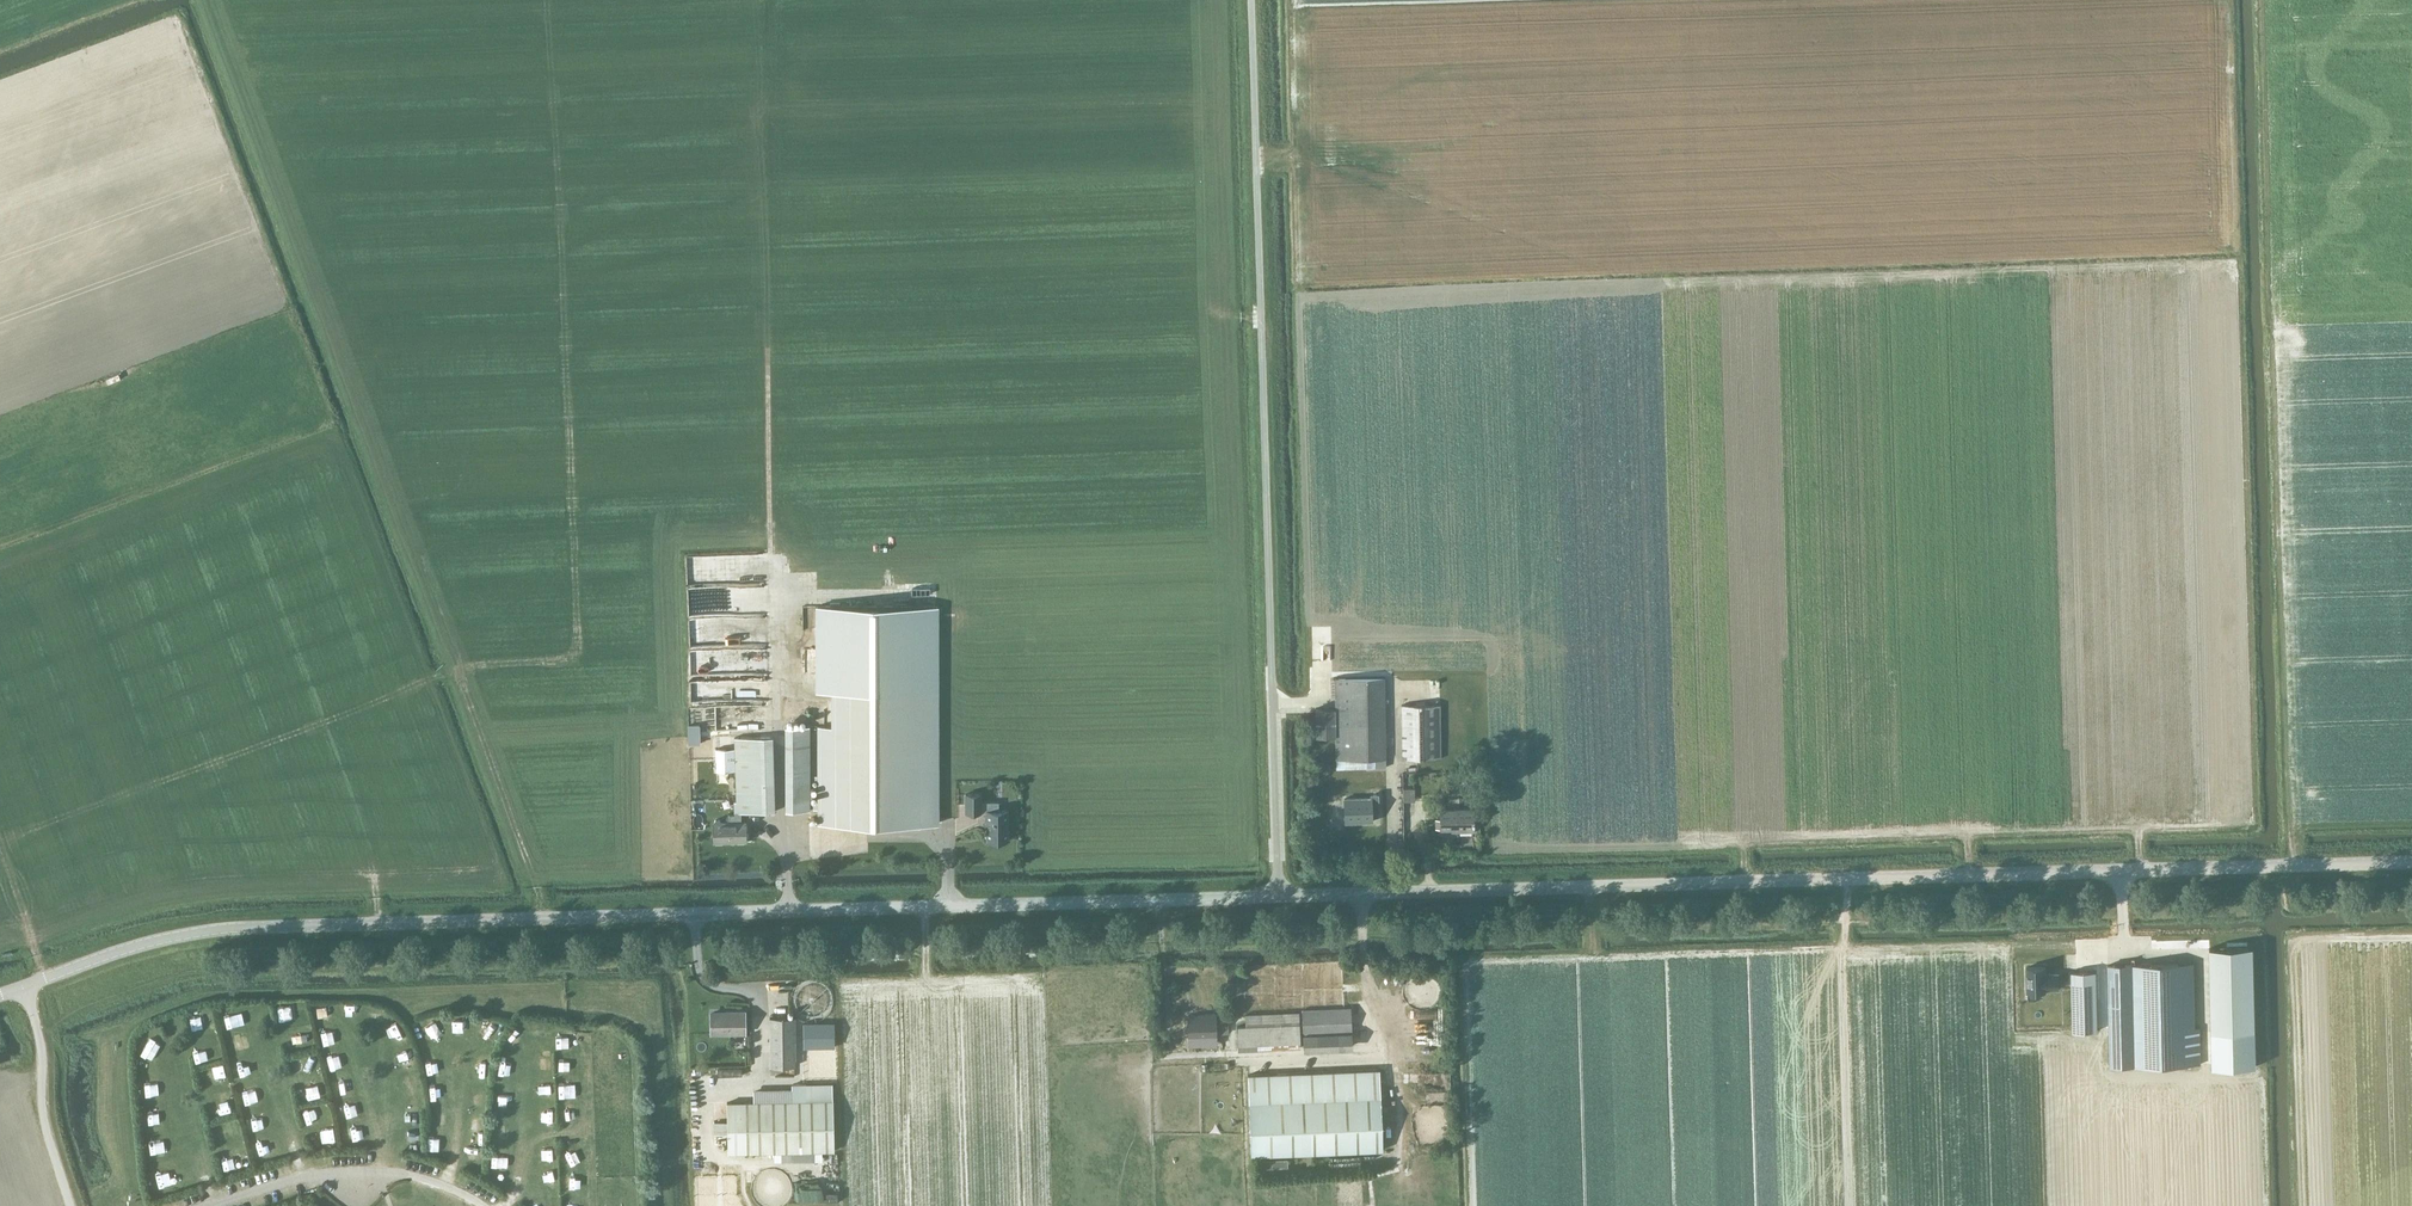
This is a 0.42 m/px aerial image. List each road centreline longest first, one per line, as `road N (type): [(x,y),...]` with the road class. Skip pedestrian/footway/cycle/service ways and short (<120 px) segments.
road 1 (unclassified): [(25,990),(161,942),(266,927),(2411,864)]
road 2 (unclassified): [(72,1205),(42,1120),(40,1041),(25,990)]

